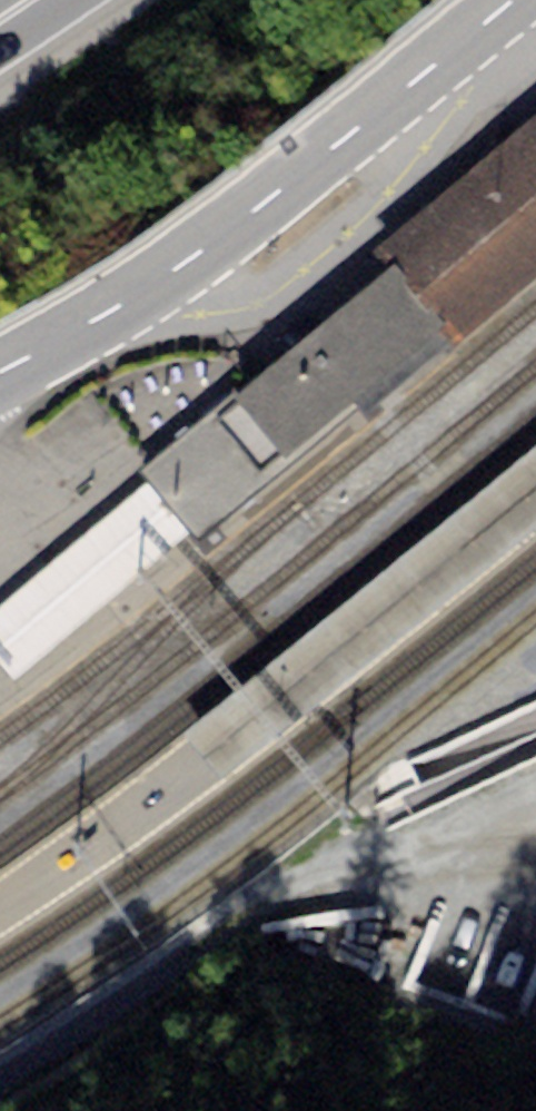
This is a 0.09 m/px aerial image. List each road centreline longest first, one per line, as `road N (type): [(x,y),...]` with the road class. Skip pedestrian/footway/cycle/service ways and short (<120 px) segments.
road 1 (primary): [(513,0),(200,254),(0,371)]
road 2 (track): [(0,1082),(299,878)]
road 3 (track): [(535,792),(387,848),(334,856)]

